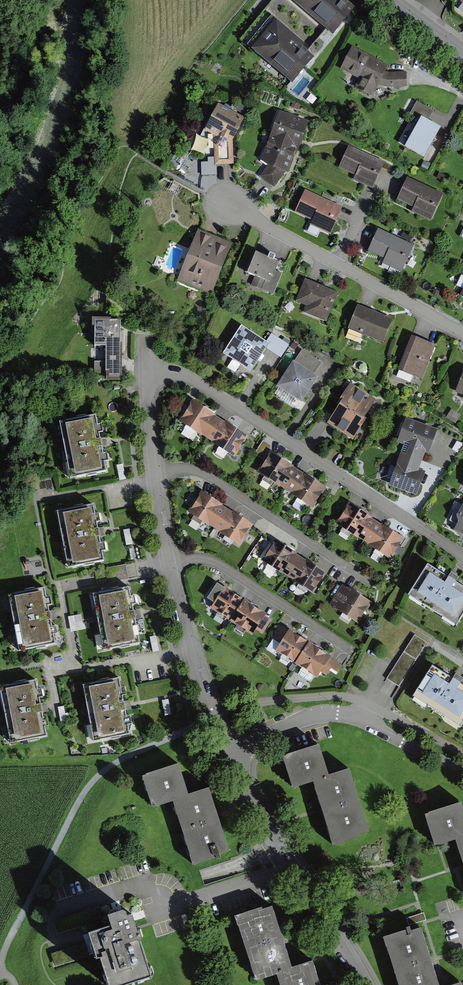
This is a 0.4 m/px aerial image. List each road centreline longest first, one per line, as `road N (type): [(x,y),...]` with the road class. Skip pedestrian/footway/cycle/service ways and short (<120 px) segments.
road 1 (residential): [(147,378),(204,386),(462,558)]
road 2 (residential): [(368,984),(231,756)]
road 3 (residential): [(462,333),(237,209)]
road 4 (residential): [(231,756),(301,720),(338,715),(462,772)]
road 5 (residential): [(153,473),(205,474),(371,583)]
road 6 (residential): [(168,563),(221,565),(350,649)]
road 7 (residential): [(231,756),(168,563)]

